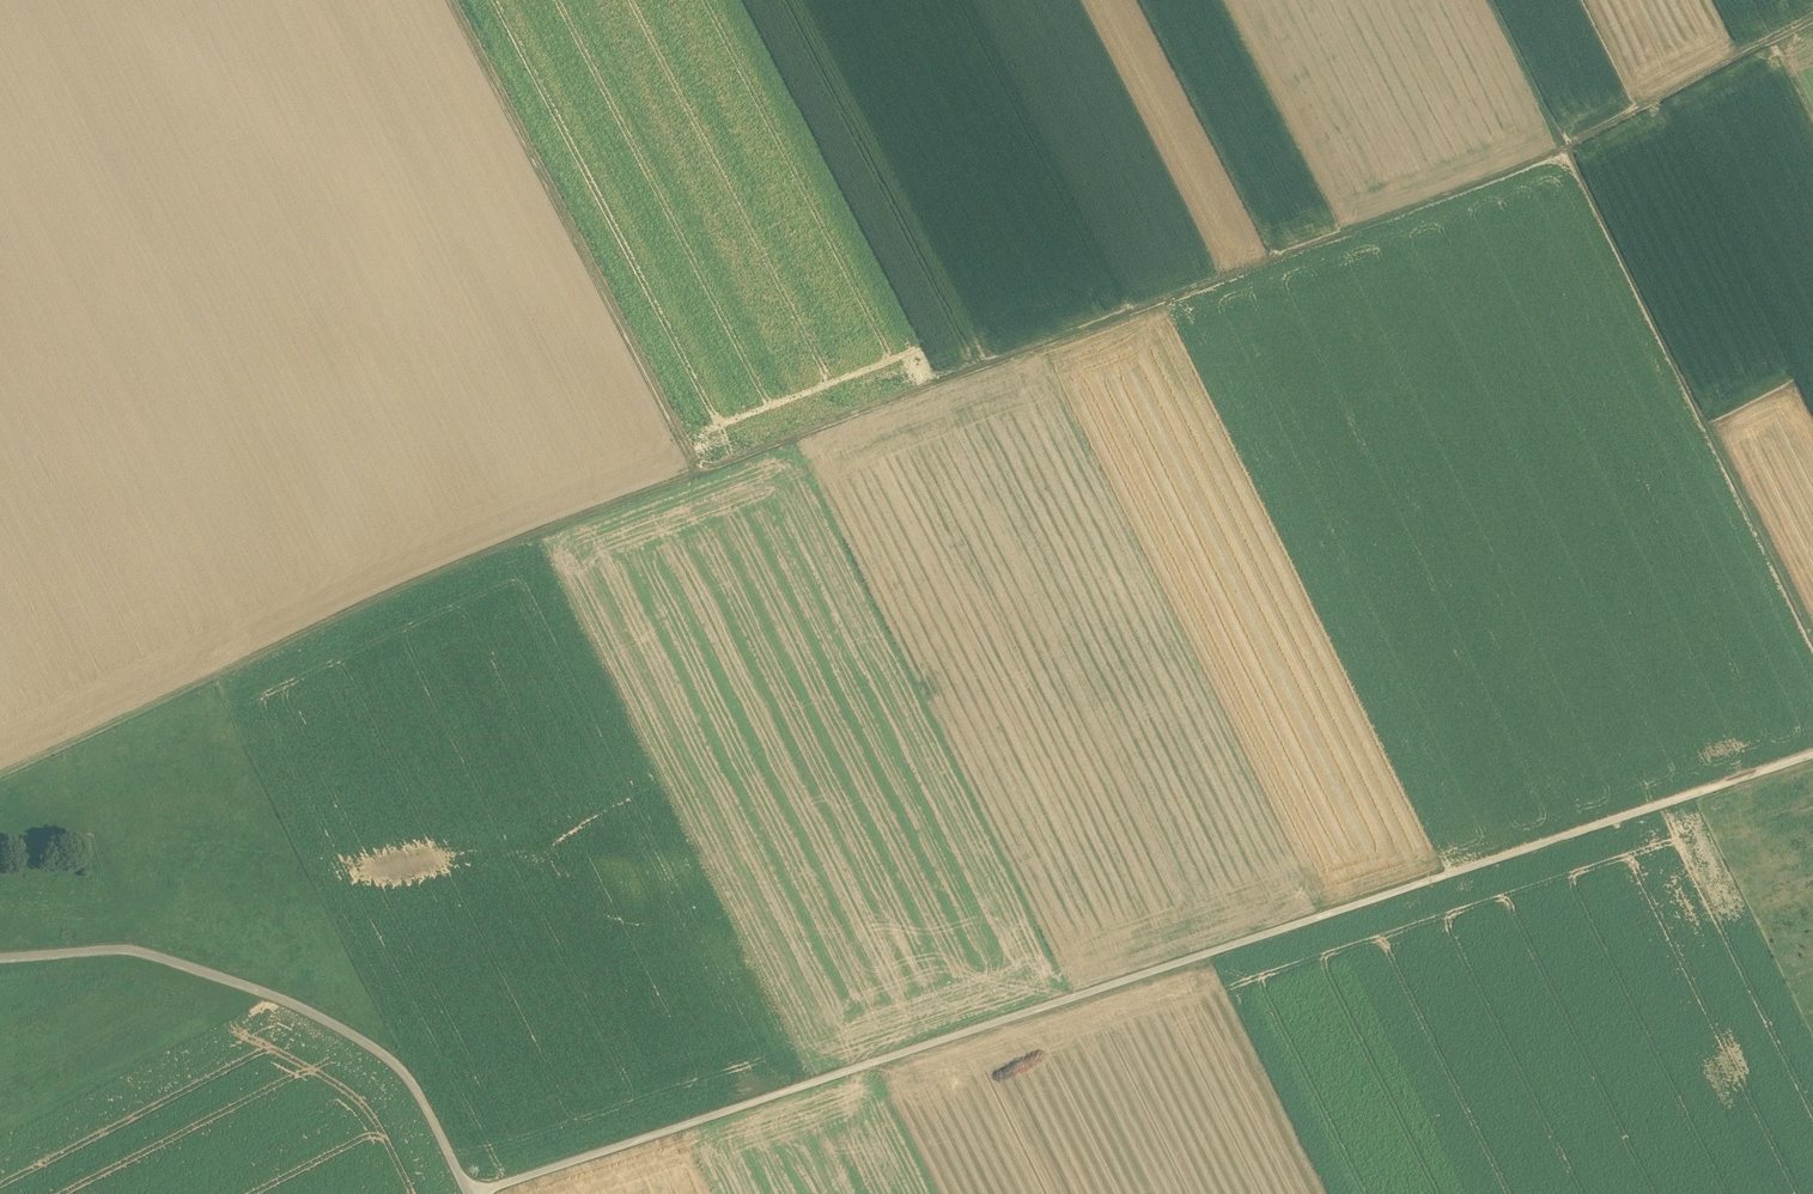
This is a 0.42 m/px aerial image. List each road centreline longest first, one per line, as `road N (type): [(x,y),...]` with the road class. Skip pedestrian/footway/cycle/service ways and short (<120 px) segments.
road 1 (track): [(0,777),(347,614),(1567,151),(1812,22)]
road 2 (track): [(507,1193),(1812,767)]
road 3 (track): [(1812,633),(1492,0)]
road 4 (track): [(0,963),(142,958),(314,1018),(410,1080),(470,1193)]
road 5 (track): [(698,474),(458,0)]

